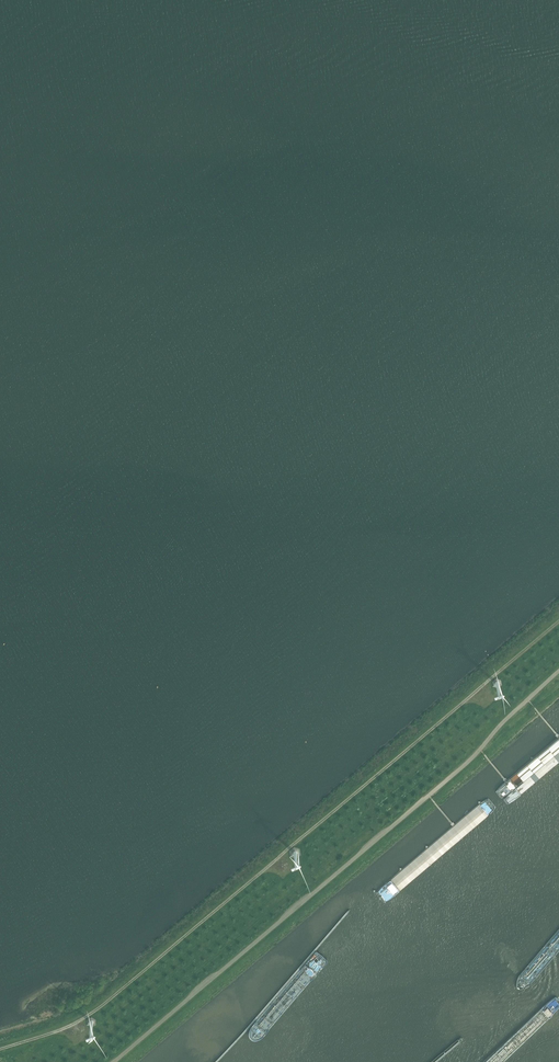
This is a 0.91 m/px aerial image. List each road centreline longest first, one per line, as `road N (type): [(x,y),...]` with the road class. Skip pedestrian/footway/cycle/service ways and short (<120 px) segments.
road 1 (unclassified): [(115,1061),(430,795),(558,672)]

